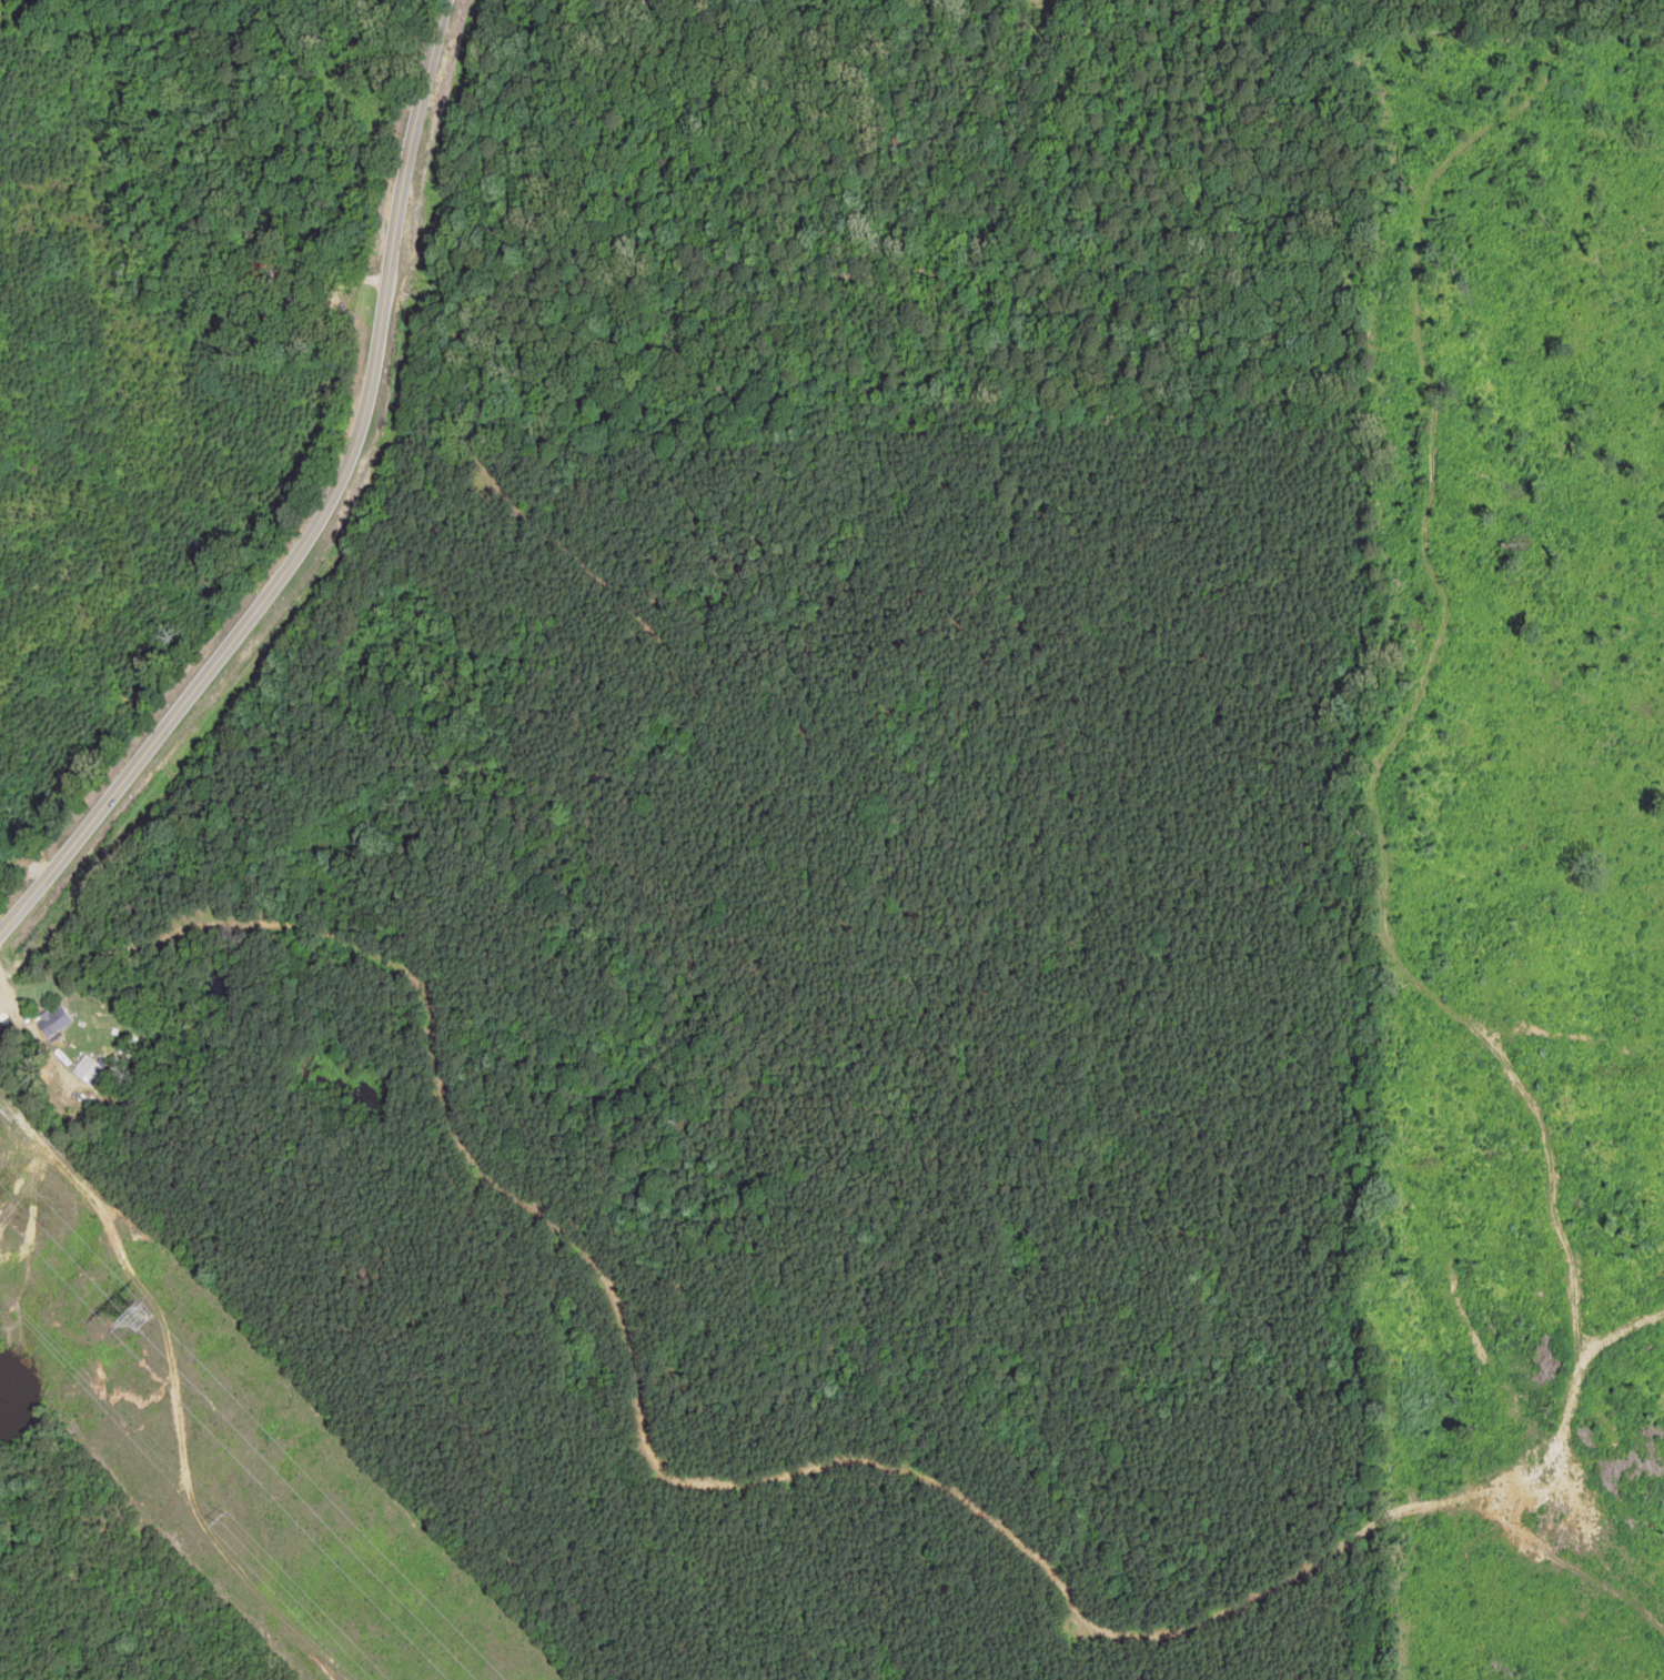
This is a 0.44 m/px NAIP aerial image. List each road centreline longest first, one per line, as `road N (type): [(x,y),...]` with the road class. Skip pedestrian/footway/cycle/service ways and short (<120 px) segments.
road 1 (secondary): [(0,923),(198,700),(351,483),(366,436),(421,88),(448,0)]

